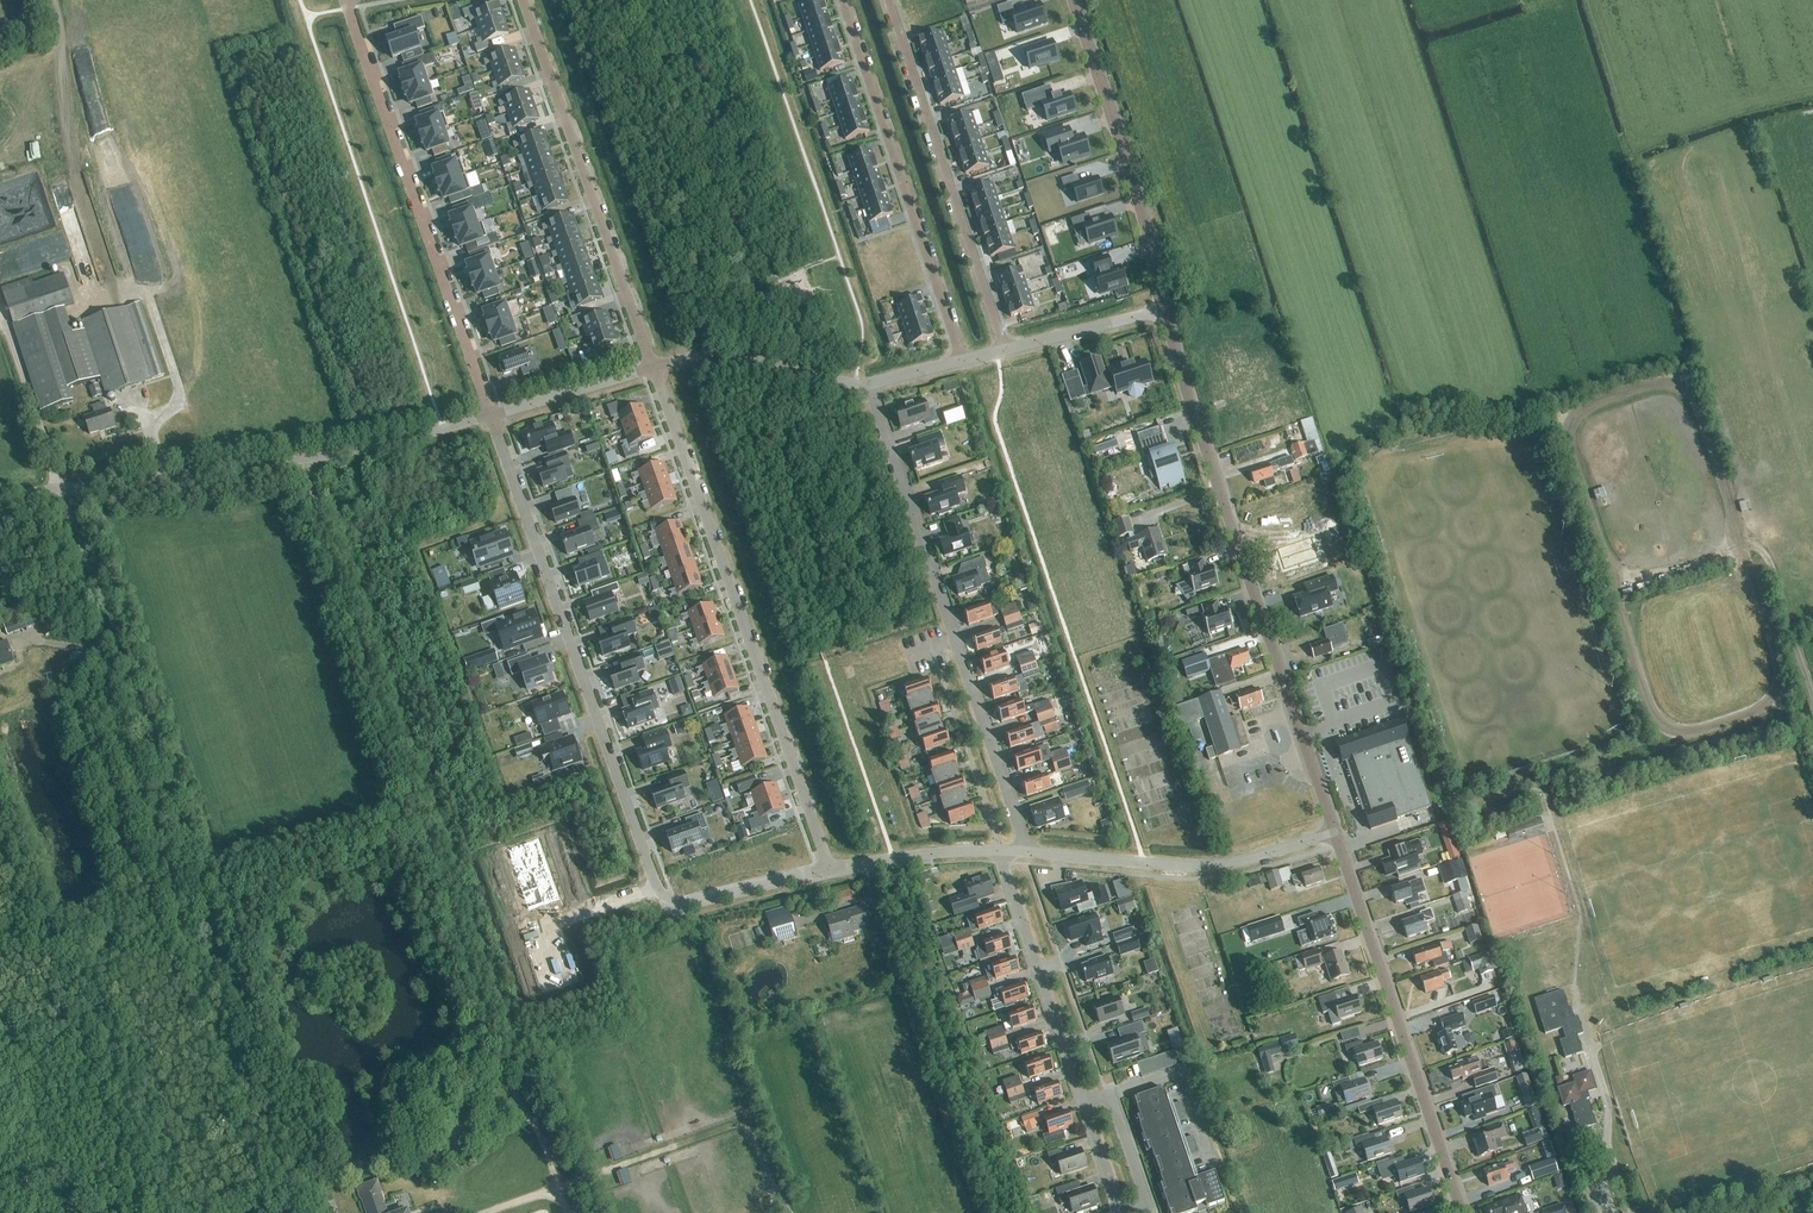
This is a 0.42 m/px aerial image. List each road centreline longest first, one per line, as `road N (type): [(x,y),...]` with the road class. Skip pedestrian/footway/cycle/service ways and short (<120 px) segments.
road 1 (track): [(311,1212),(60,489)]
road 2 (tertiary): [(1335,834),(1161,311)]
road 3 (unclassified): [(830,869),(653,369)]
road 4 (unclassified): [(491,416),(668,908)]
road 5 (unclassified): [(869,384),(1028,852)]
road 6 (unclassified): [(60,489),(309,461),(491,416)]
road 7 (unclassified): [(348,8),(491,416)]
road 8 (tertiary): [(1462,1212),(1335,834)]
road 9 (unclassified): [(653,369),(522,0)]
road 10 (residential): [(841,0),(962,362)]
road 11 (residential): [(889,0),(1005,350)]
road 12 (tertiary): [(1161,311),(1148,234),(1071,0)]
road 13 (unclassified): [(1335,834),(1223,867),(1028,852)]
road 14 (unclassified): [(980,1212),(881,931)]
road 15 (unclassified): [(999,851),(1083,1106)]
road 16 (unclassified): [(653,369),(721,356),(869,384)]
road 17 (unclassified): [(0,310),(60,489)]
road 18 (unclassified): [(999,851),(830,869)]
road 19 (unclassified): [(491,416),(653,369)]
road 20 (unclassified): [(830,869),(668,908)]
road 21 (unclassified): [(1005,350),(1161,311)]
road 22 (unclassified): [(1083,1106),(1113,1096),(1152,1211)]

